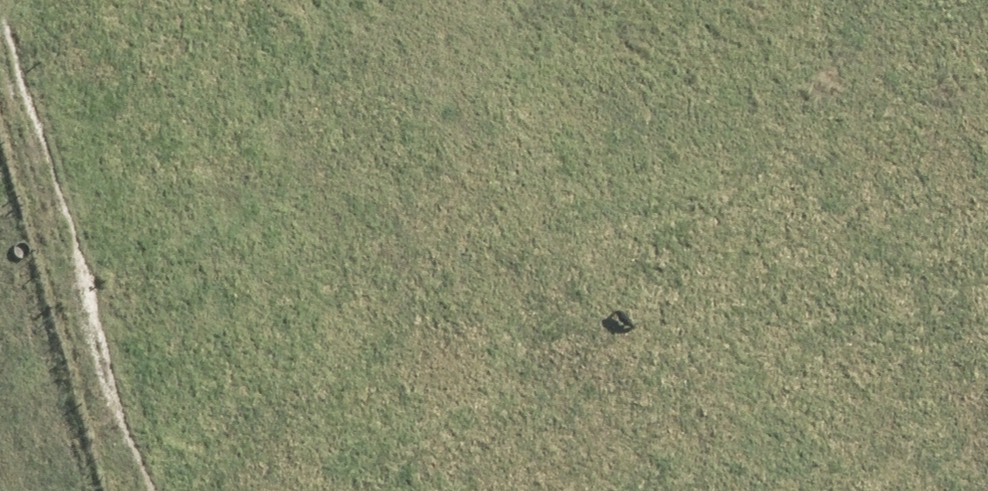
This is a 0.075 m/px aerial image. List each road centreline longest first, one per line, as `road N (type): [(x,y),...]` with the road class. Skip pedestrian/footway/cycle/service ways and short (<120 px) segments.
road 1 (unknown): [(0,254),(237,175),(937,0)]
road 2 (unknown): [(605,79),(732,490)]
road 3 (unknown): [(184,0),(237,175)]

